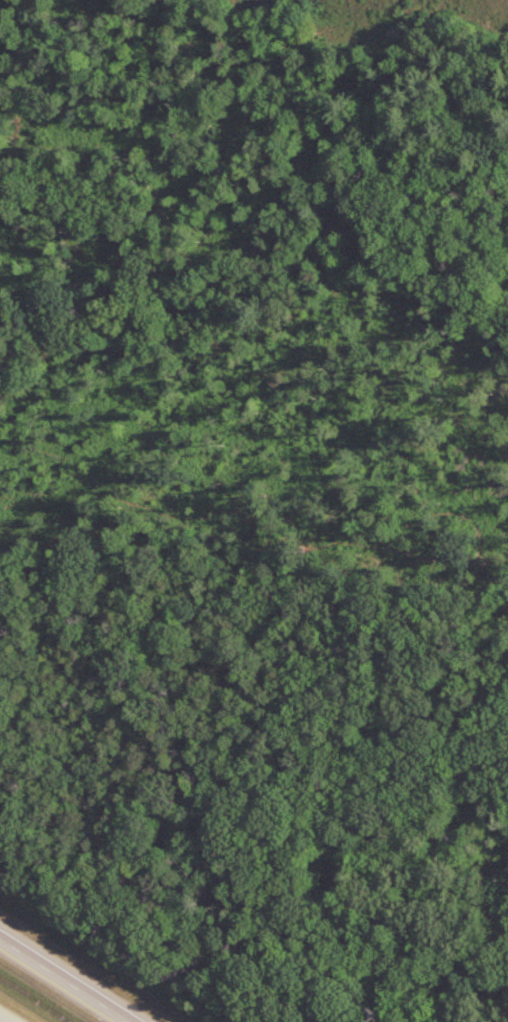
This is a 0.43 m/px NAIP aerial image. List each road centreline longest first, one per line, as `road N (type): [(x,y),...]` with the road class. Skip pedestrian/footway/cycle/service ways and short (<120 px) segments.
road 1 (motorway): [(132,1021),(0,938)]

